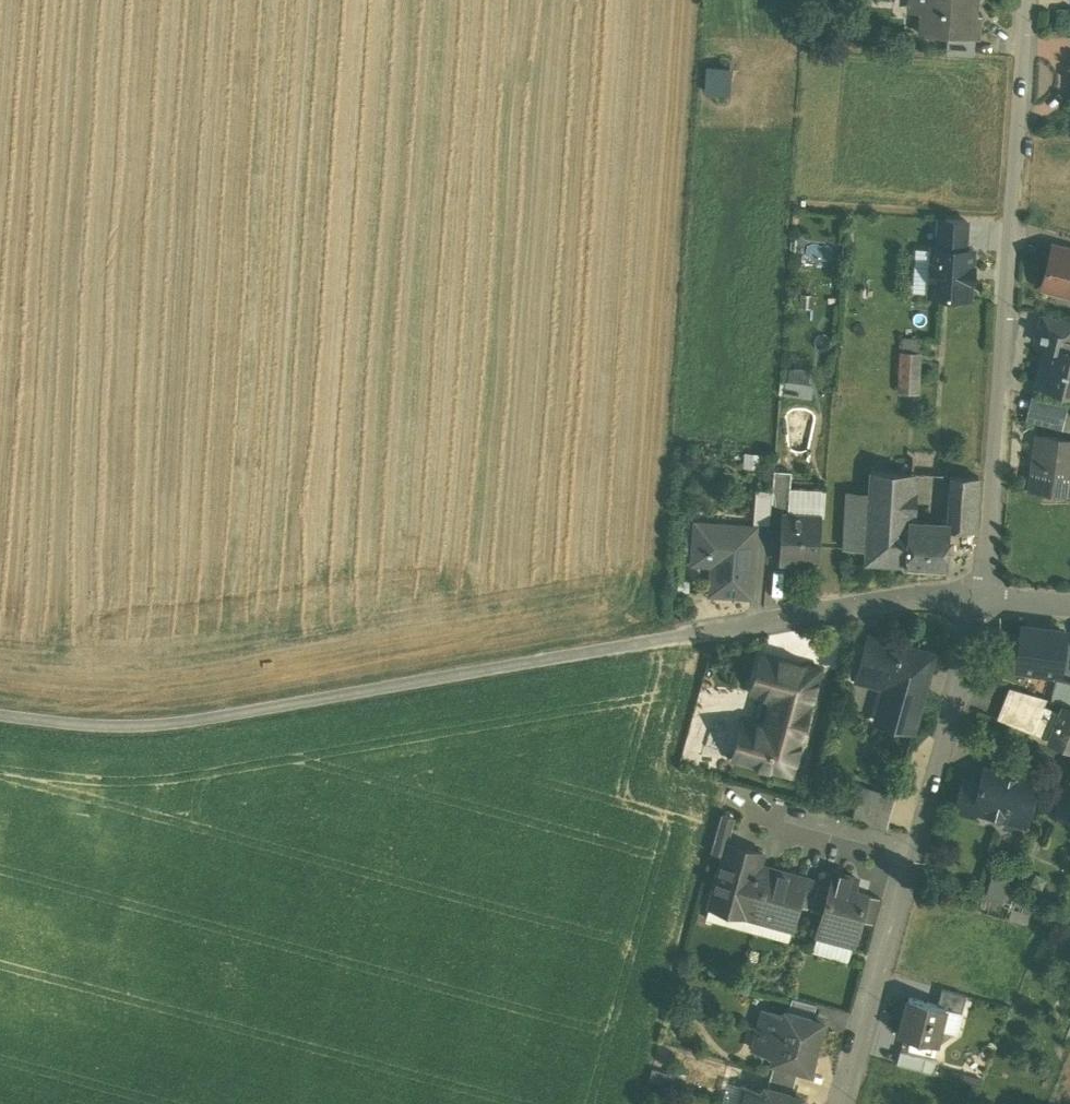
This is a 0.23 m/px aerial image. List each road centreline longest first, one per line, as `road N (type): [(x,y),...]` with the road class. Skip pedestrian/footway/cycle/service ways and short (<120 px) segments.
road 1 (unclassified): [(698,630),(133,727),(0,711)]
road 2 (residential): [(985,601),(1027,0)]
road 3 (residential): [(985,601),(899,596),(698,630)]
road 4 (residential): [(846,1103),(916,846)]
road 5 (residential): [(916,846),(985,601)]
road 6 (residential): [(792,813),(916,846)]

